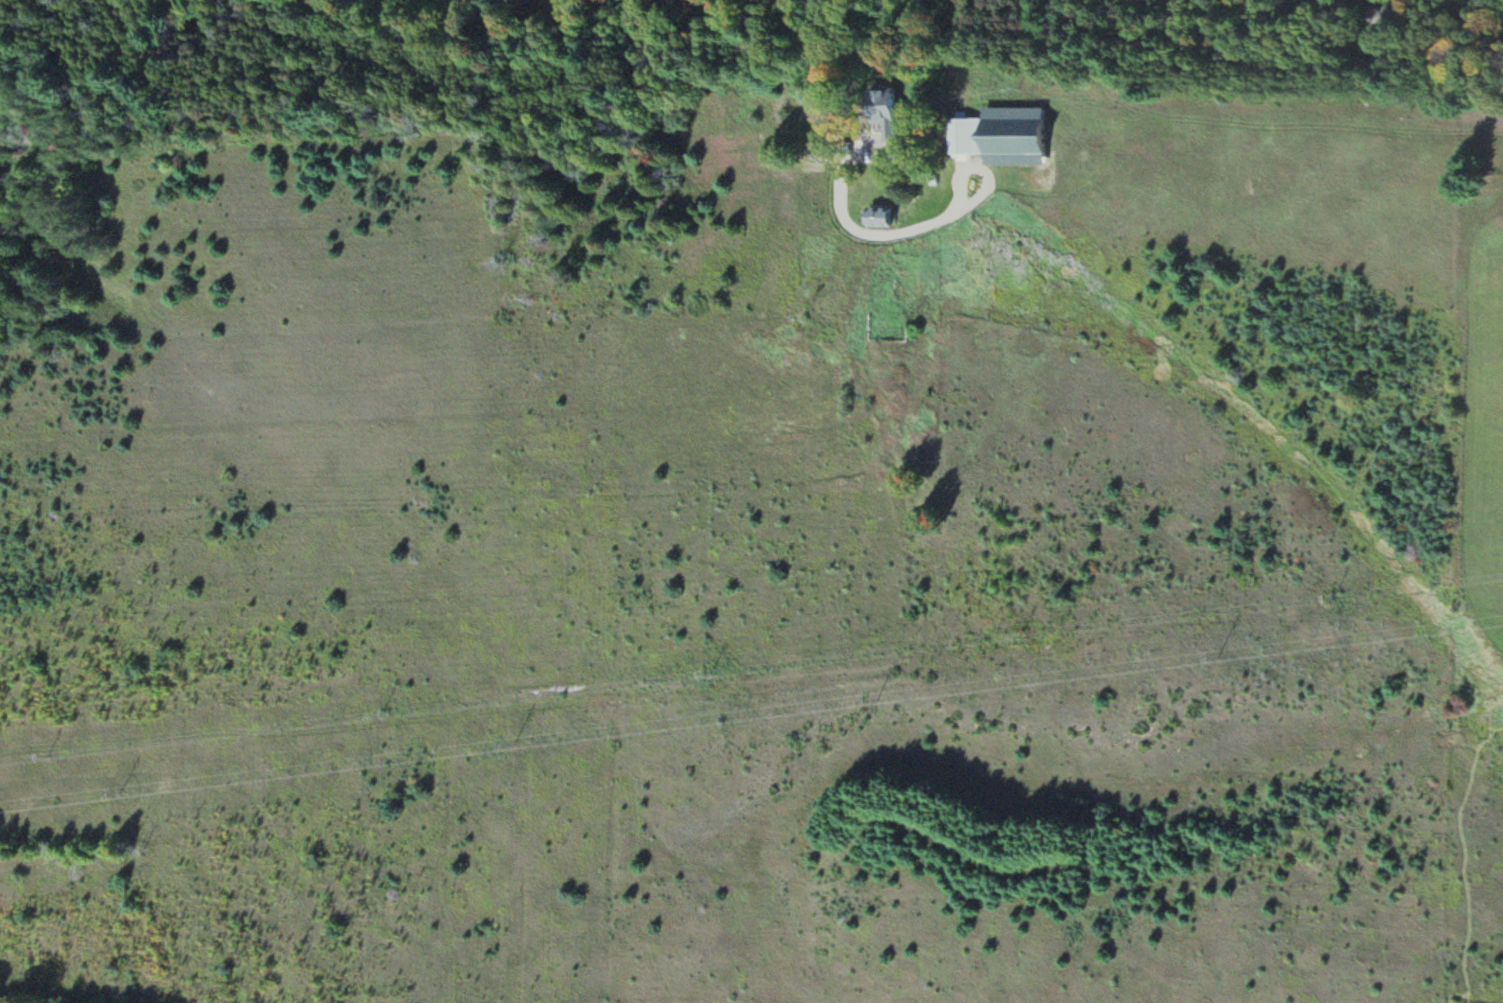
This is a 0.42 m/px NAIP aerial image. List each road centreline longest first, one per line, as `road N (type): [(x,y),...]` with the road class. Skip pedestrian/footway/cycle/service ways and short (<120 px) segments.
road 1 (residential): [(684,0),(503,0)]

